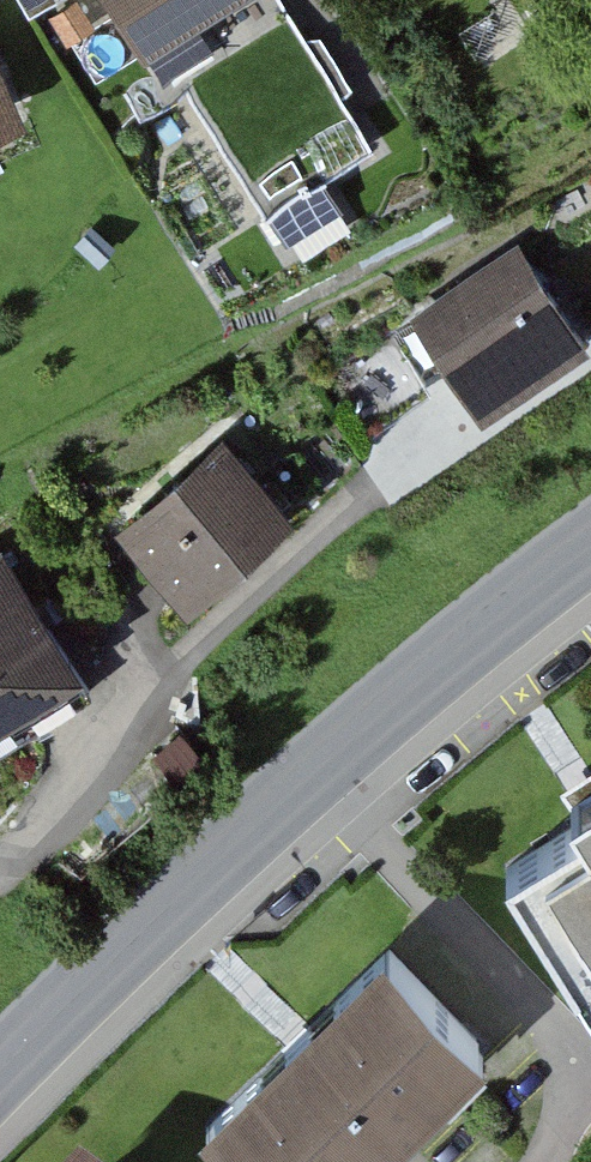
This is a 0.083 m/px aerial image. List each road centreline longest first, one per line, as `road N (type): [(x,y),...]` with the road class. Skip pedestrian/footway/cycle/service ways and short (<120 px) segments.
road 1 (secondary): [(590,552),(338,754),(187,890),(0,1079)]
road 2 (residential): [(394,458),(111,725),(0,867)]

